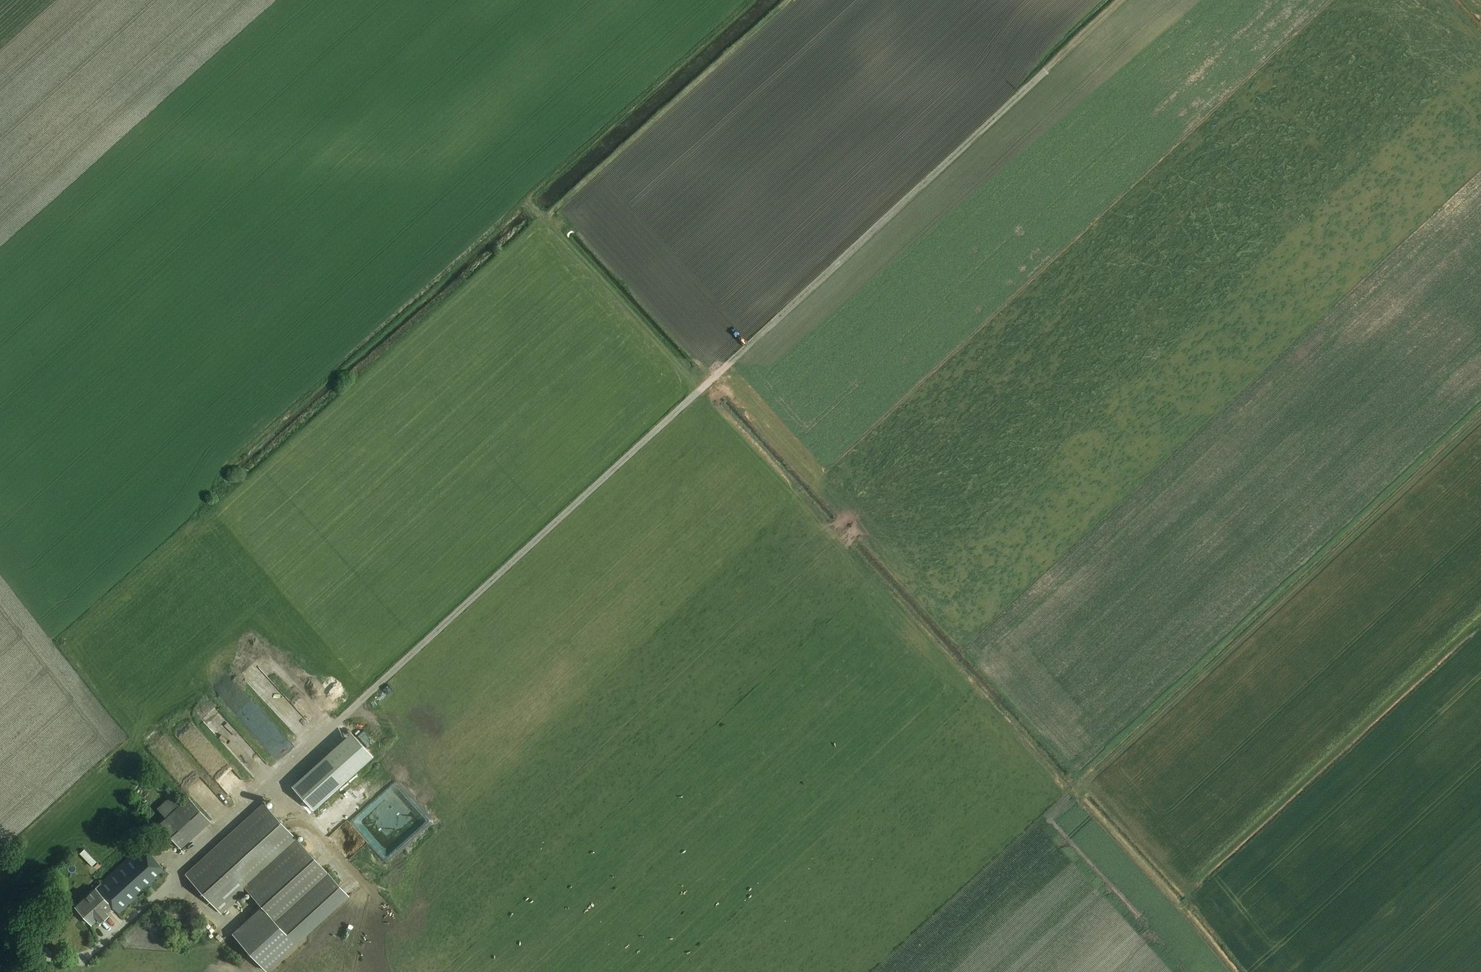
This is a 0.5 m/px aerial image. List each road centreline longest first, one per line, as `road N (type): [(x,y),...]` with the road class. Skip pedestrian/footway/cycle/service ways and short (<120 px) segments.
road 1 (track): [(1125,0),(302,755)]

